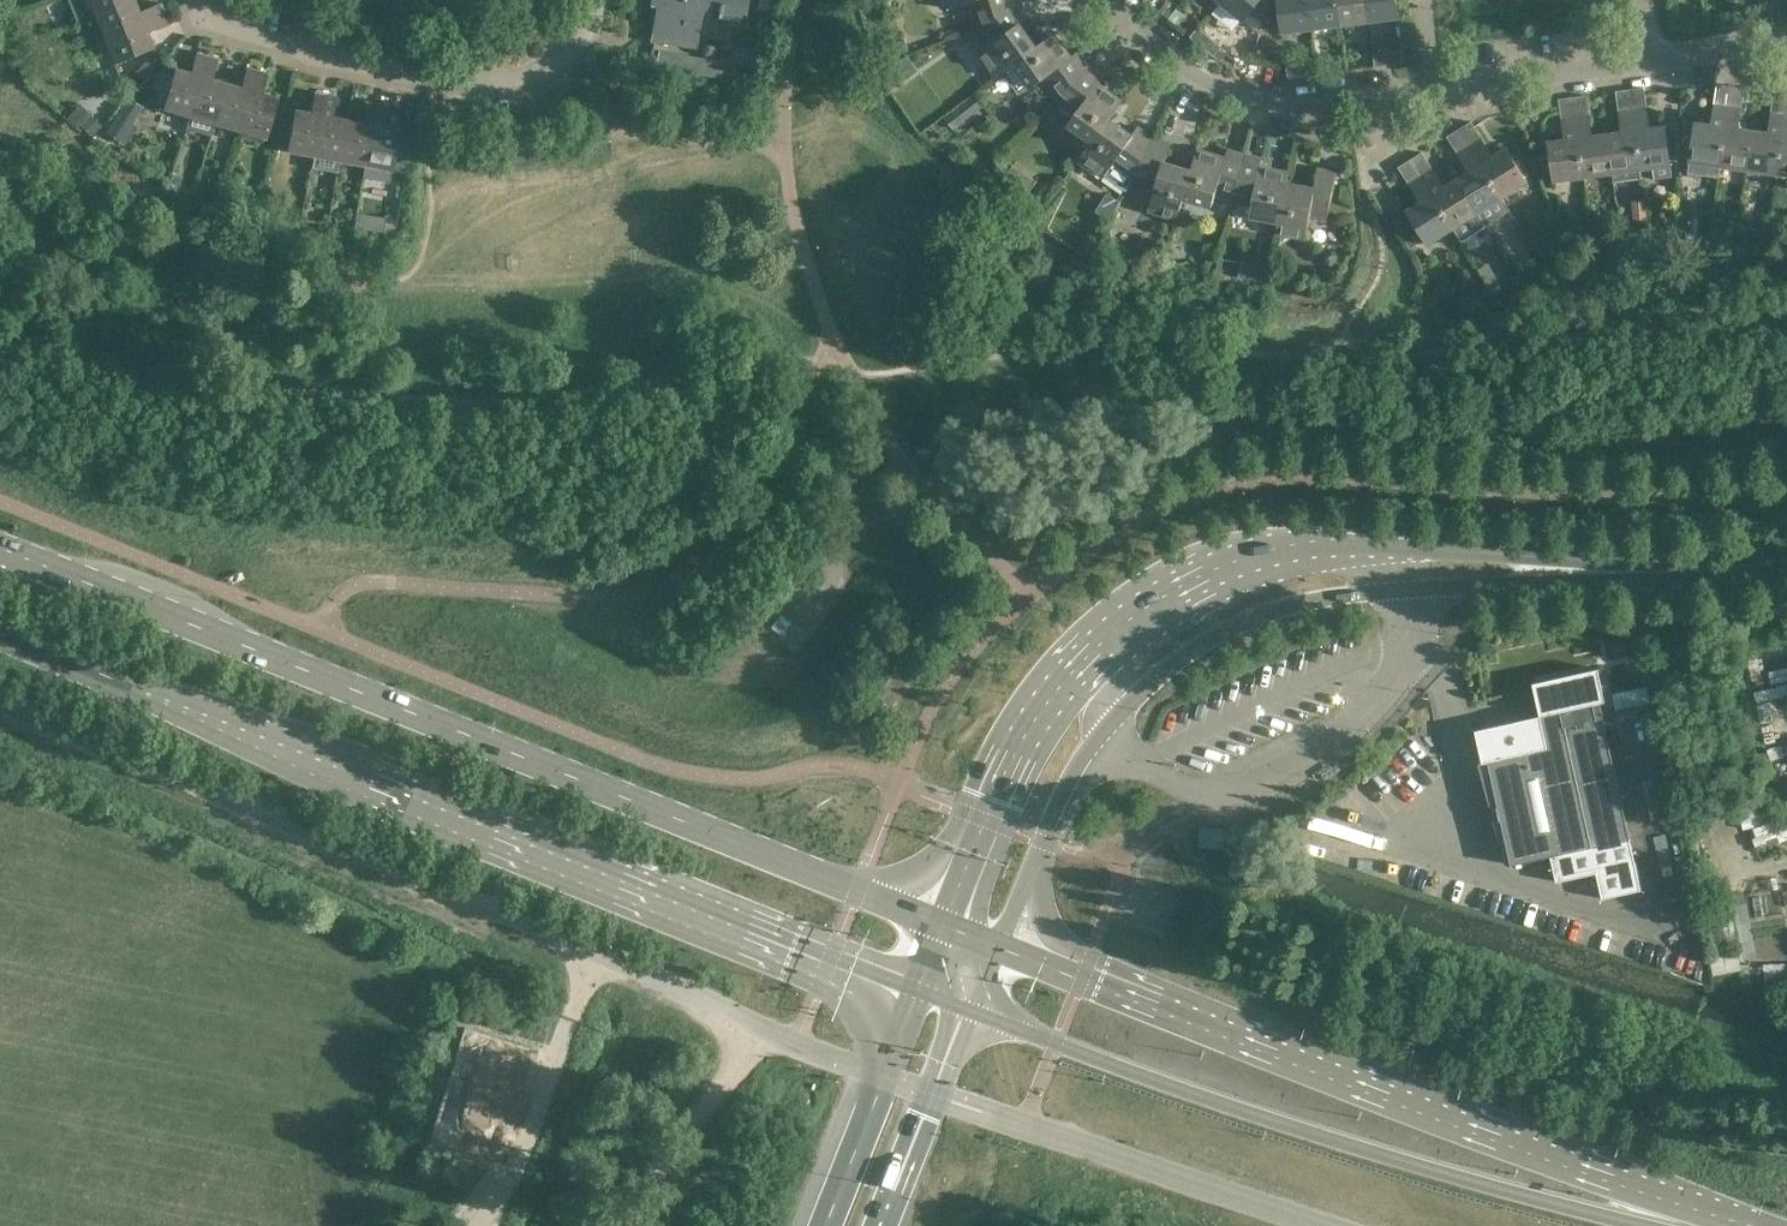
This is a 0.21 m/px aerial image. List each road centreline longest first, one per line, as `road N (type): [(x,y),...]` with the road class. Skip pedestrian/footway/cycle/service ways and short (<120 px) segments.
road 1 (secondary): [(940,924),(0,546)]
road 2 (secondary): [(0,635),(827,962),(919,990)]
road 3 (tertiary): [(884,1075),(0,699)]
road 4 (secondary): [(1747,1225),(1000,945)]
road 5 (secondary): [(973,1010),(1253,1114),(1639,1225)]
road 6 (unclassified): [(1098,736),(1216,786),(1291,773),(1367,714),(1413,634),(1417,590)]
road 7 (tertiary): [(1098,736),(1224,629),(1329,597),(1417,590)]
road 8 (residential): [(1101,0),(1192,75),(1267,100),(1306,104),(1431,88)]
road 9 (tertiary): [(1413,550),(1317,548),(1245,558),(1190,577),(1093,644)]
road 10 (tertiary): [(1093,644),(1046,695),(984,812),(940,924)]
road 11 (tertiary): [(1027,1125),(1332,1225)]
road 12 (unclassified): [(182,0),(224,32),(438,78)]
road 13 (track): [(615,1225),(701,1103),(752,1057),(798,1037)]
road 14 (tertiary): [(1000,945),(1067,787),(1098,736)]
road 15 (residential): [(1431,88),(1654,57)]
road 16 (unclassified): [(438,78),(515,78),(560,57),(590,30),(602,0)]
road 17 (tertiary): [(1595,572),(1706,571),(1786,559)]
road 18 (tertiary): [(1595,572),(1413,550)]
road 19 (tertiary): [(1417,590),(1595,572)]
road 20 (motorway): [(884,1075),(824,1225)]
road 21 (motorway): [(887,1225),(938,1095)]
road 22 (residential): [(1654,57),(1786,39)]

